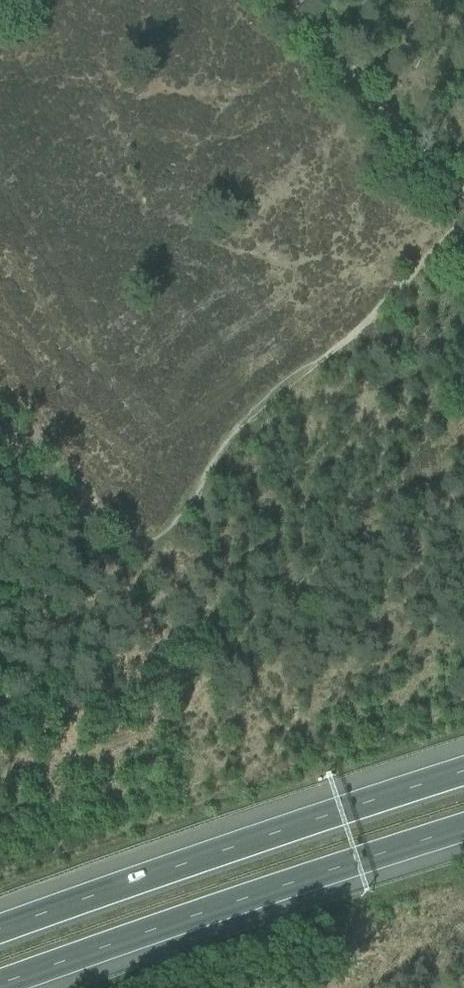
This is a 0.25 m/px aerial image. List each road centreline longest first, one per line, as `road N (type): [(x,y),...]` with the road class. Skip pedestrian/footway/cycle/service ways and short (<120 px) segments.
road 1 (track): [(463,217),(375,310),(220,437),(168,520),(135,550),(120,530)]
road 2 (motorway): [(463,772),(0,930)]
road 3 (motorway): [(0,985),(463,828)]
road 4 (track): [(162,987),(463,889)]
road 5 (track): [(135,550),(322,758)]
road 6 (track): [(463,193),(294,0)]
road 7 (track): [(120,530),(0,404)]

